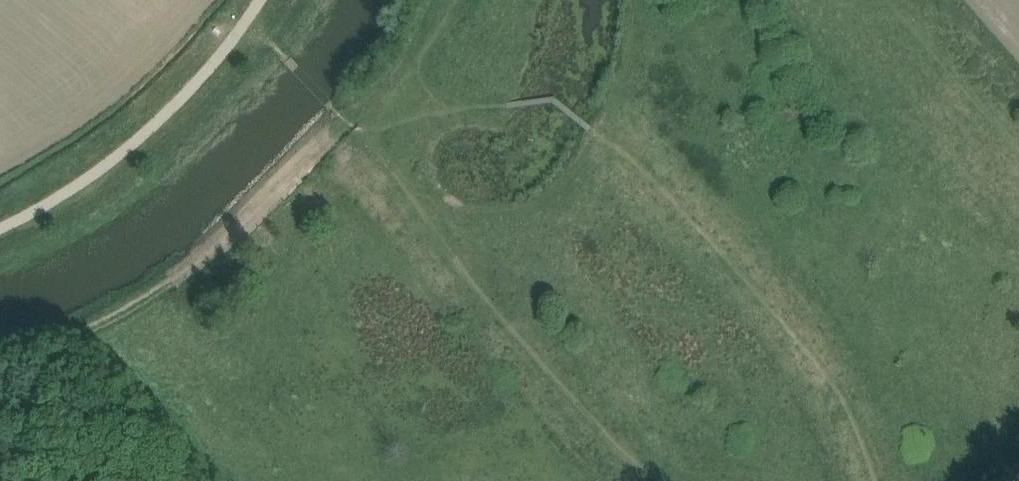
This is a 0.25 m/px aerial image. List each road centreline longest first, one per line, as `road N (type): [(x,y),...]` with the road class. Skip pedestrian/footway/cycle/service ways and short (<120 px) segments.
road 1 (track): [(345,125),(201,264),(113,316),(0,355)]

